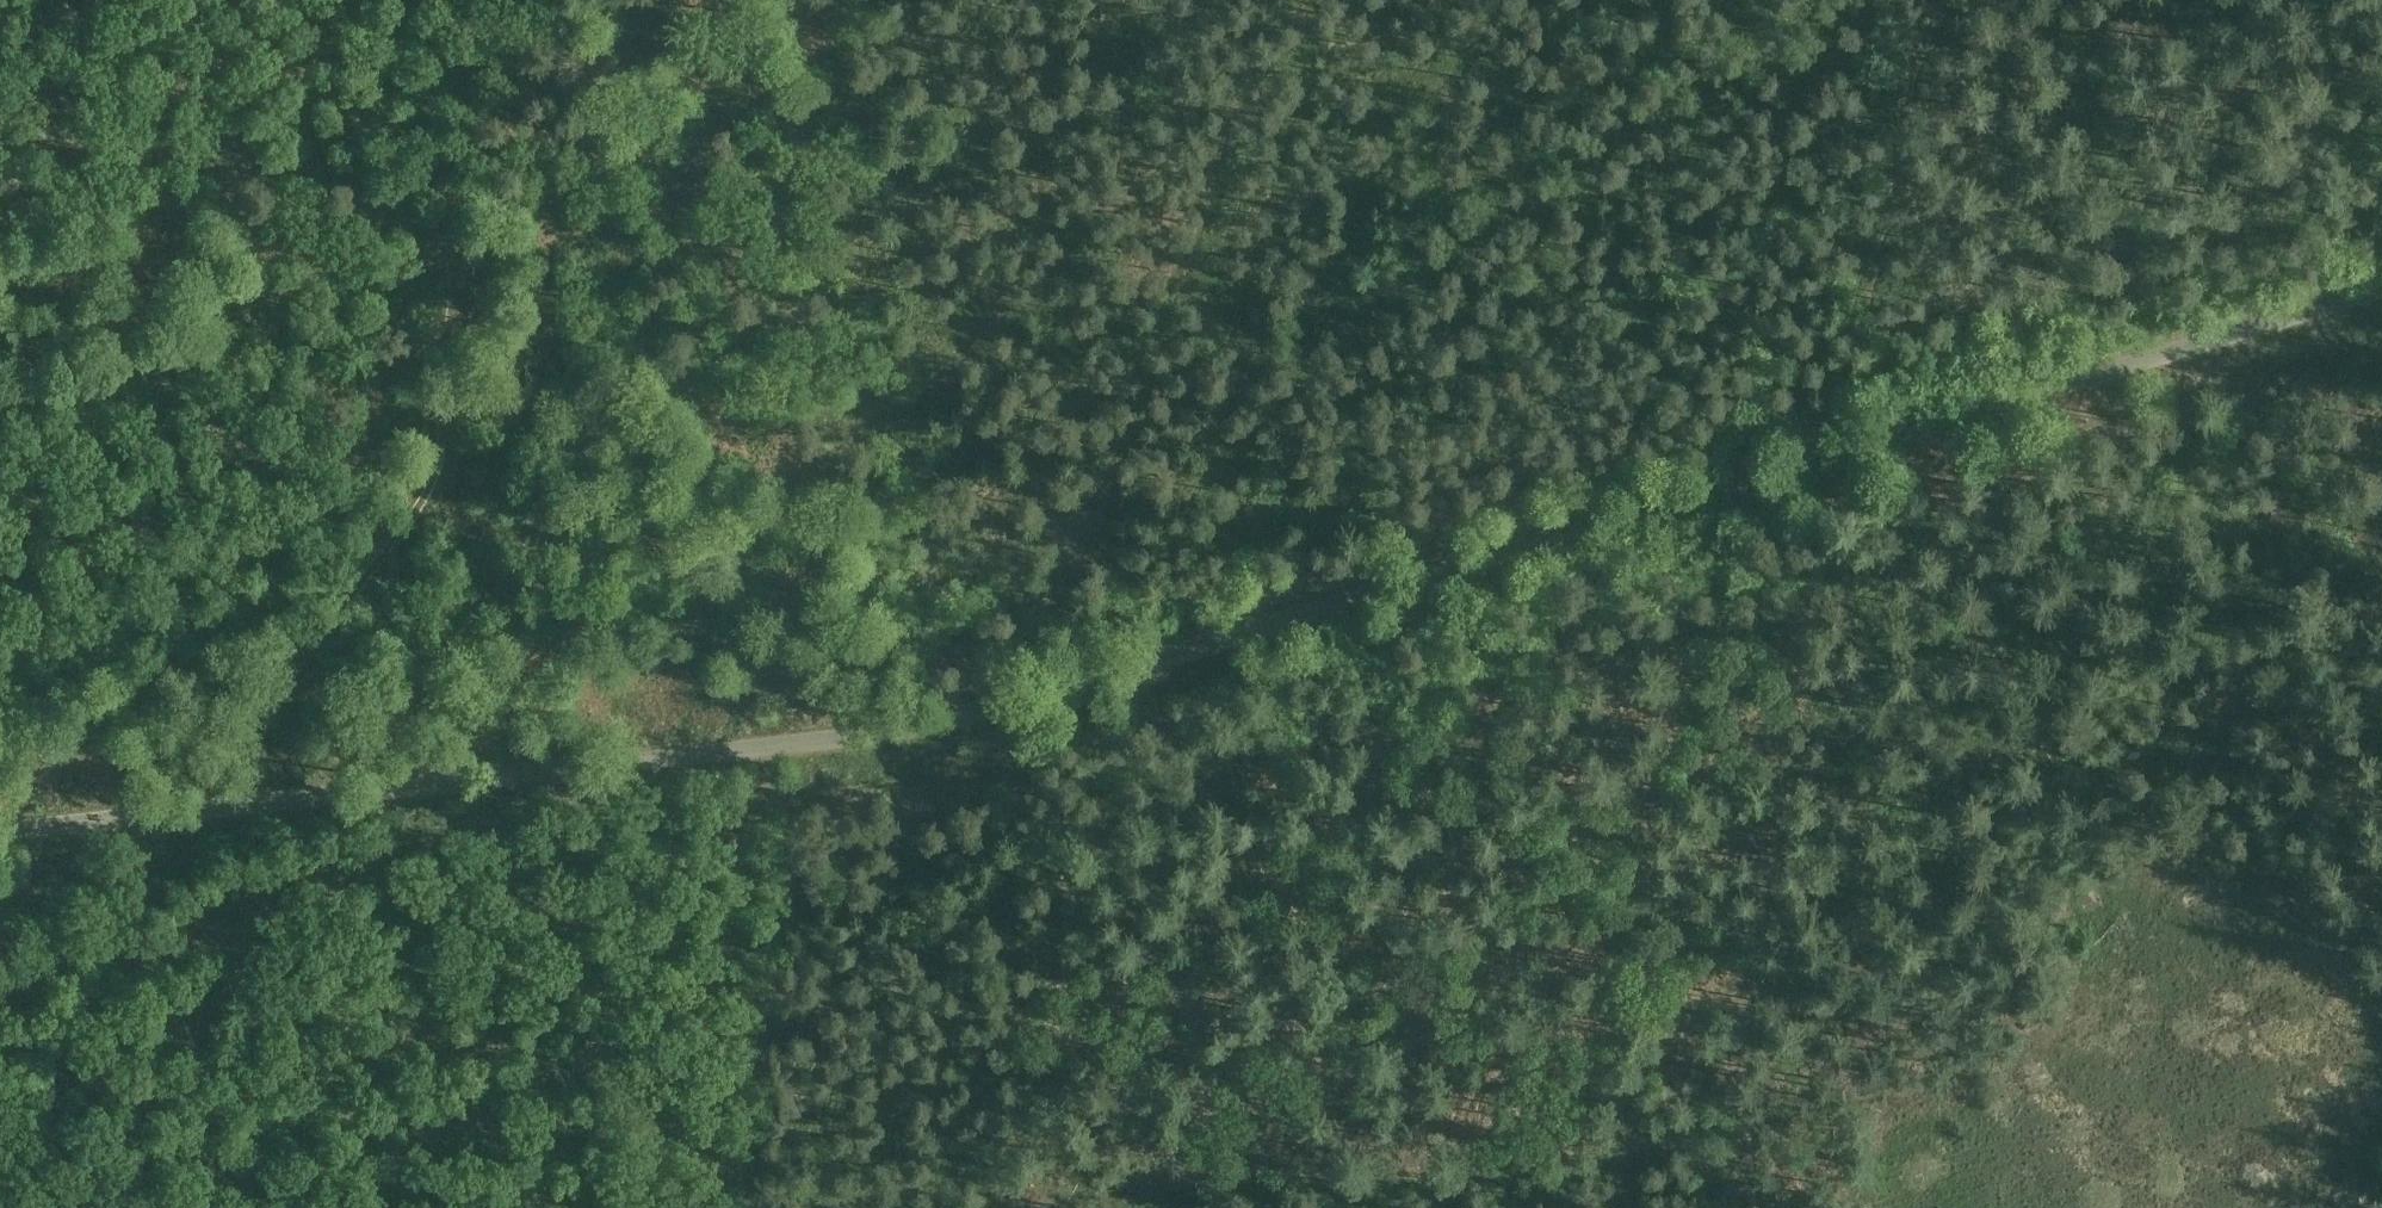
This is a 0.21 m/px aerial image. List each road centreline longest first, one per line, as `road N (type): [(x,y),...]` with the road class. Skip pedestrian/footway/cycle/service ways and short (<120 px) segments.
road 1 (unclassified): [(0,832),(893,730),(1091,681),(2381,286)]
road 2 (track): [(244,806),(278,701),(425,507),(439,472),(443,188),(502,0)]
road 3 (track): [(217,1207),(219,1139),(204,1075),(121,890),(107,820)]

